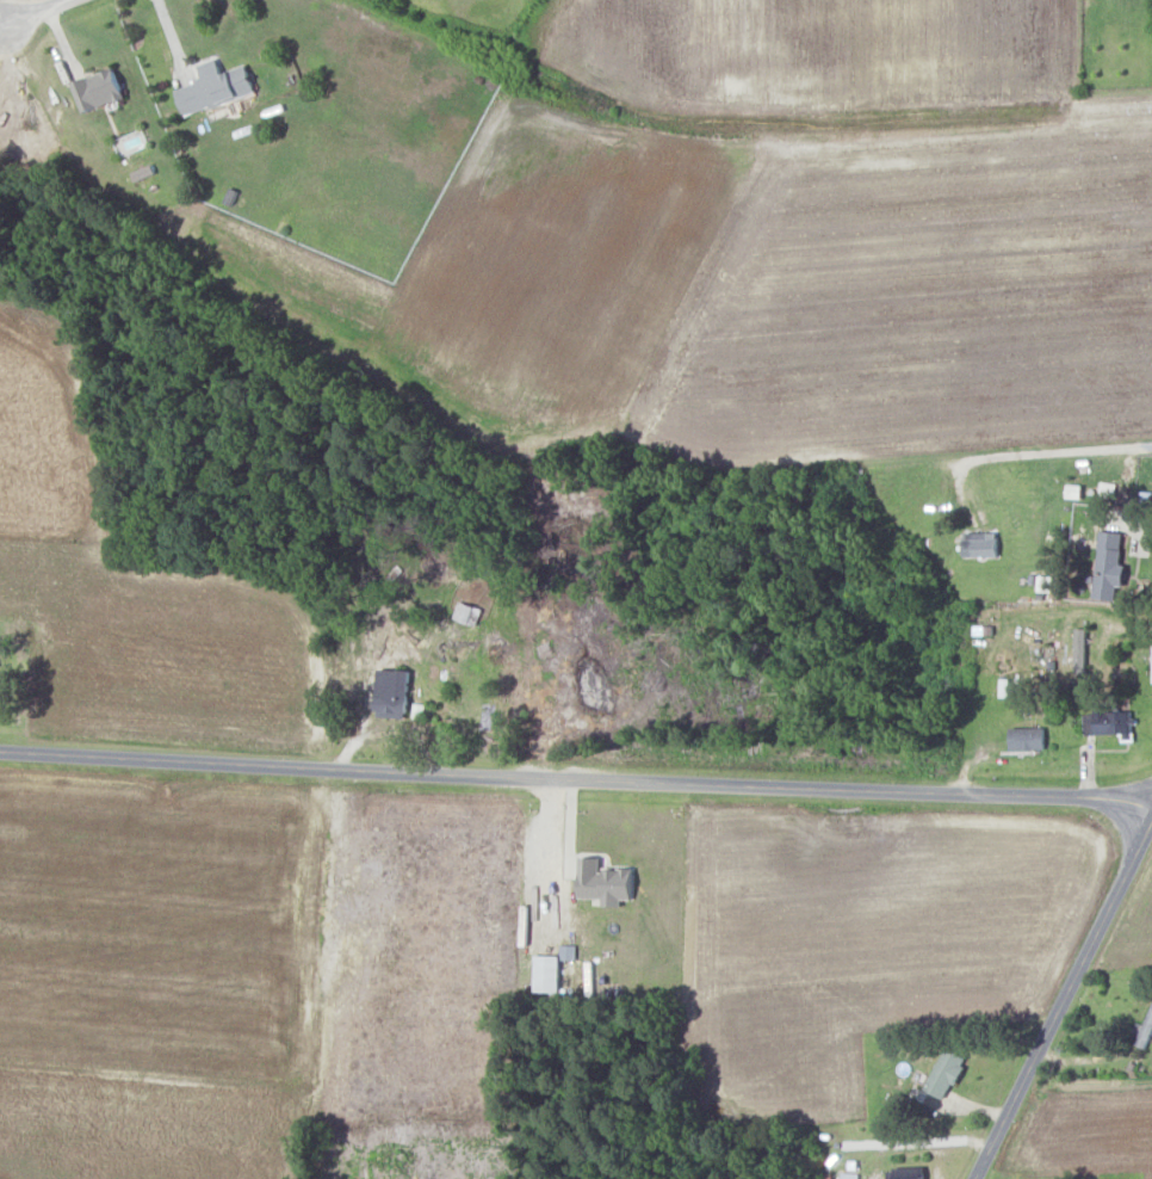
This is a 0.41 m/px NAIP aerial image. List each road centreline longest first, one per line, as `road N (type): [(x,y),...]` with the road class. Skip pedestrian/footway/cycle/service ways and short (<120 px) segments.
road 1 (tertiary): [(1151,806),(0,755)]
road 2 (residential): [(979,1178),(1151,824)]

